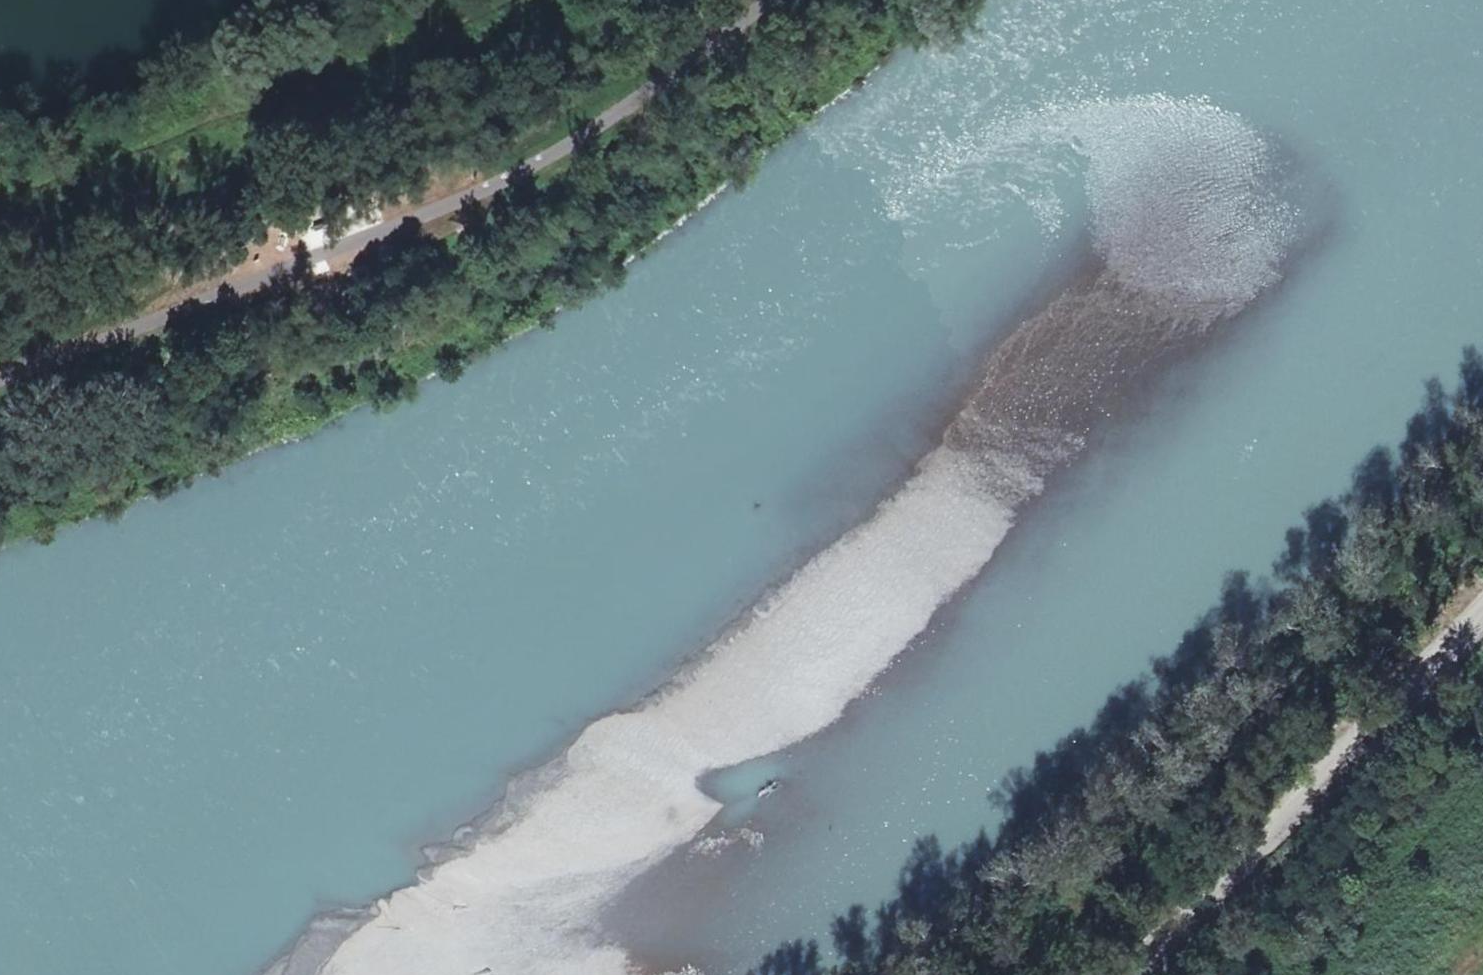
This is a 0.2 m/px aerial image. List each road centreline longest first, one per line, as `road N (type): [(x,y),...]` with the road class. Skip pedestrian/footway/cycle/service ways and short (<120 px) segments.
road 1 (track): [(1135,974),(1482,615)]

